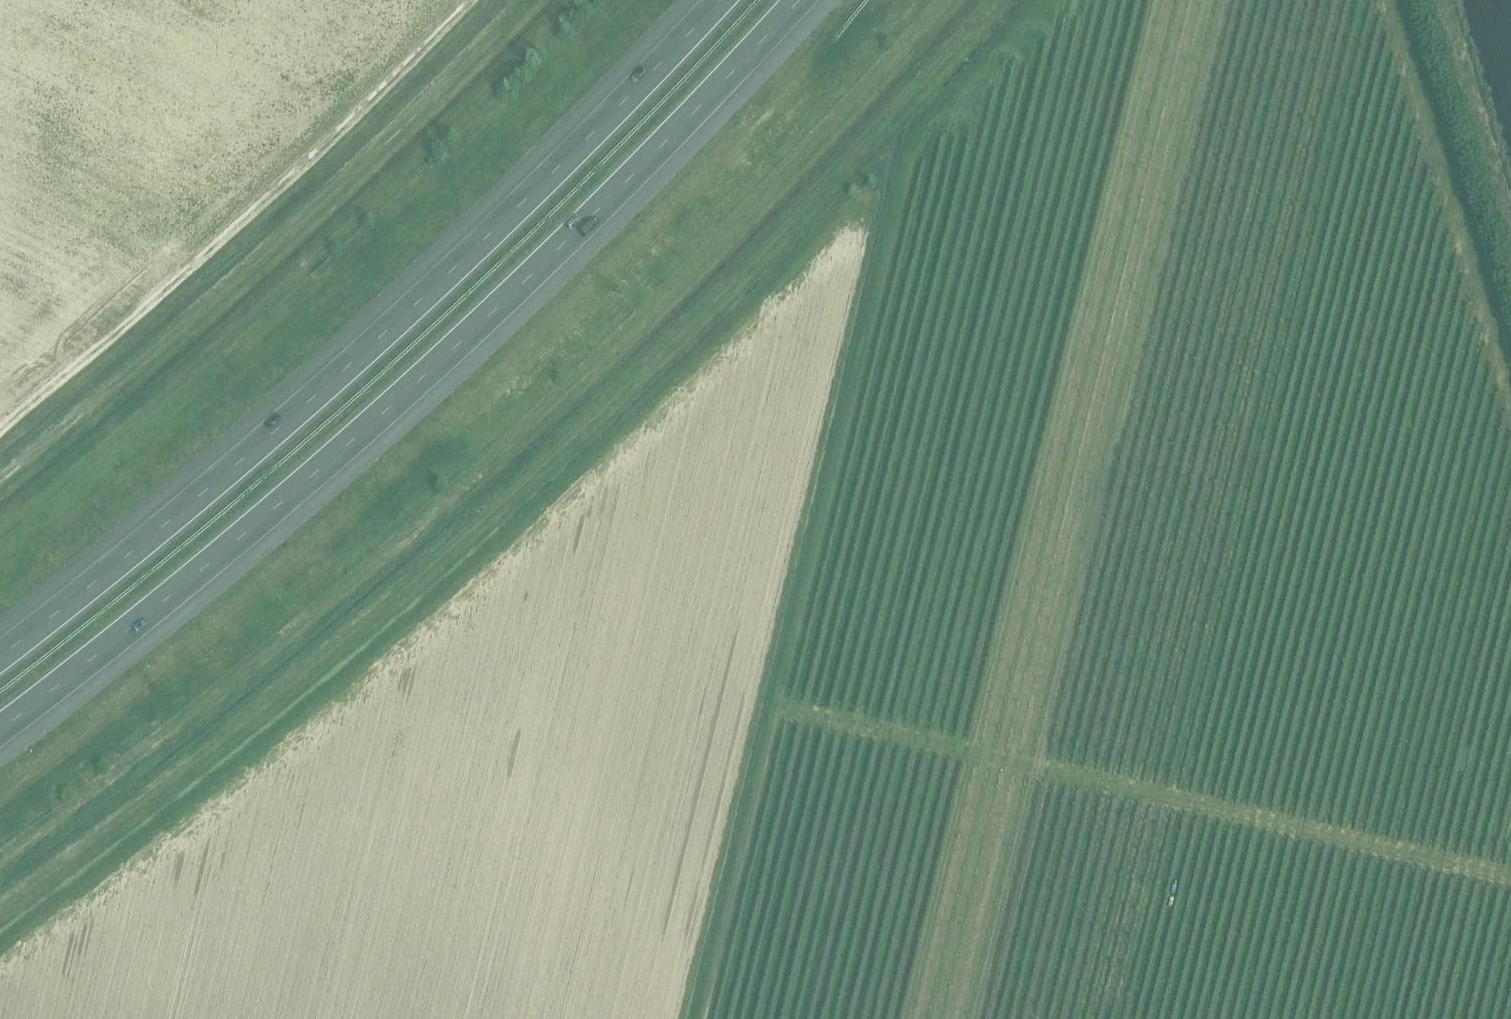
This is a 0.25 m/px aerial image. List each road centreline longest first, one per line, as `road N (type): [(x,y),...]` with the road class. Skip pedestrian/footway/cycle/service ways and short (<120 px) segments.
road 1 (motorway): [(0,734),(440,366),(802,0)]
road 2 (motorway): [(723,0),(628,104),(396,326),(0,660)]
road 3 (track): [(139,315),(0,430)]

